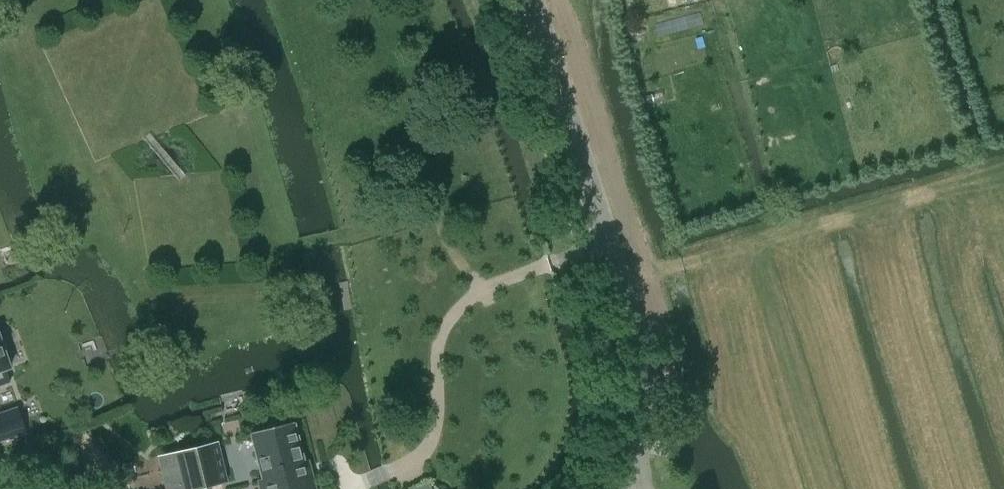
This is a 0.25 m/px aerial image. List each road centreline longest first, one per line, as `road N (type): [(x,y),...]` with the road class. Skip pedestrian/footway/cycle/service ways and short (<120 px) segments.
road 1 (unclassified): [(622,488),(642,439),(646,380),(534,0)]

